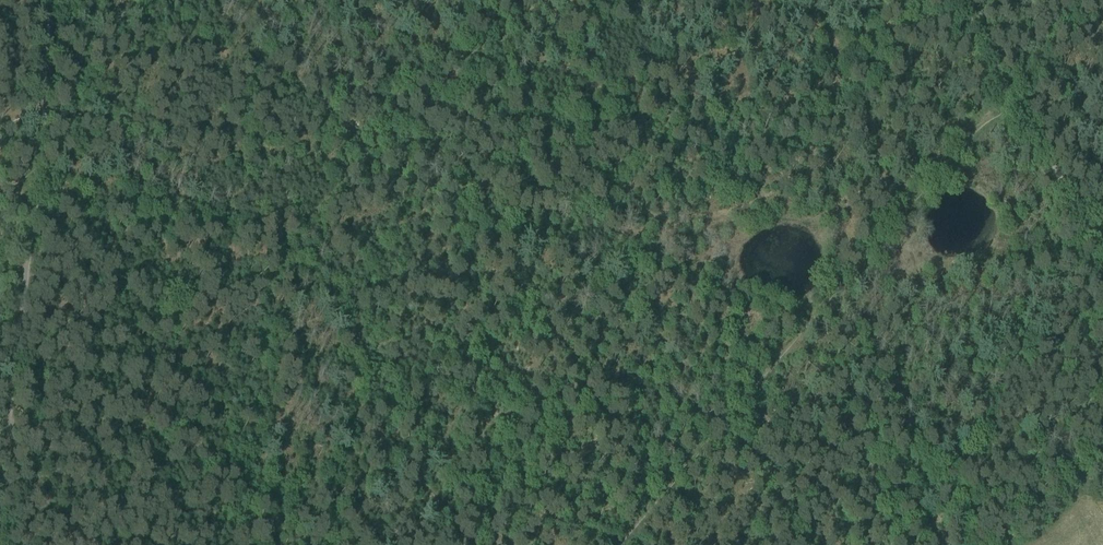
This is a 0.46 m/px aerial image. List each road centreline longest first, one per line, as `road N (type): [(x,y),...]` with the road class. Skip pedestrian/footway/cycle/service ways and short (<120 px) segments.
road 1 (track): [(482,0),(476,46),(451,75),(774,366)]
road 2 (track): [(1007,89),(774,366)]
road 3 (track): [(0,505),(34,192)]
road 4 (track): [(1102,248),(949,0)]
road 5 (track): [(737,413),(815,436),(890,476),(938,544)]
road 6 (track): [(34,192),(54,0)]
road 7 (track): [(737,413),(625,544)]

